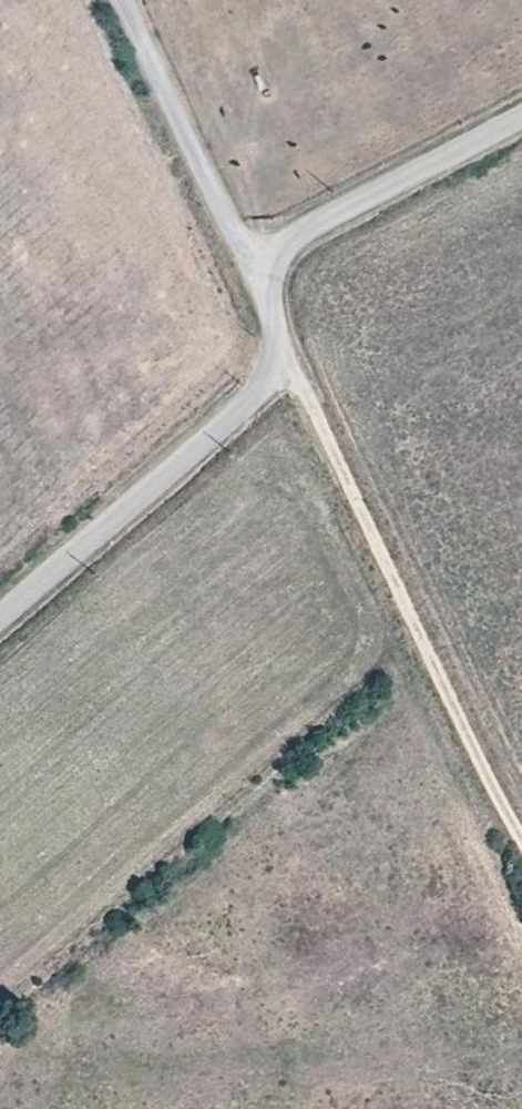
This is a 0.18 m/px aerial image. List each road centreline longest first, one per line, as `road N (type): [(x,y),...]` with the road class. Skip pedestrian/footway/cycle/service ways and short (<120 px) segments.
road 1 (track): [(281,349),(521,842)]
road 2 (tertiary): [(272,300),(281,349),(252,409),(0,621)]
road 3 (unclassified): [(272,300),(135,0)]
road 4 (tertiary): [(521,119),(291,240),(270,277),(272,300)]

